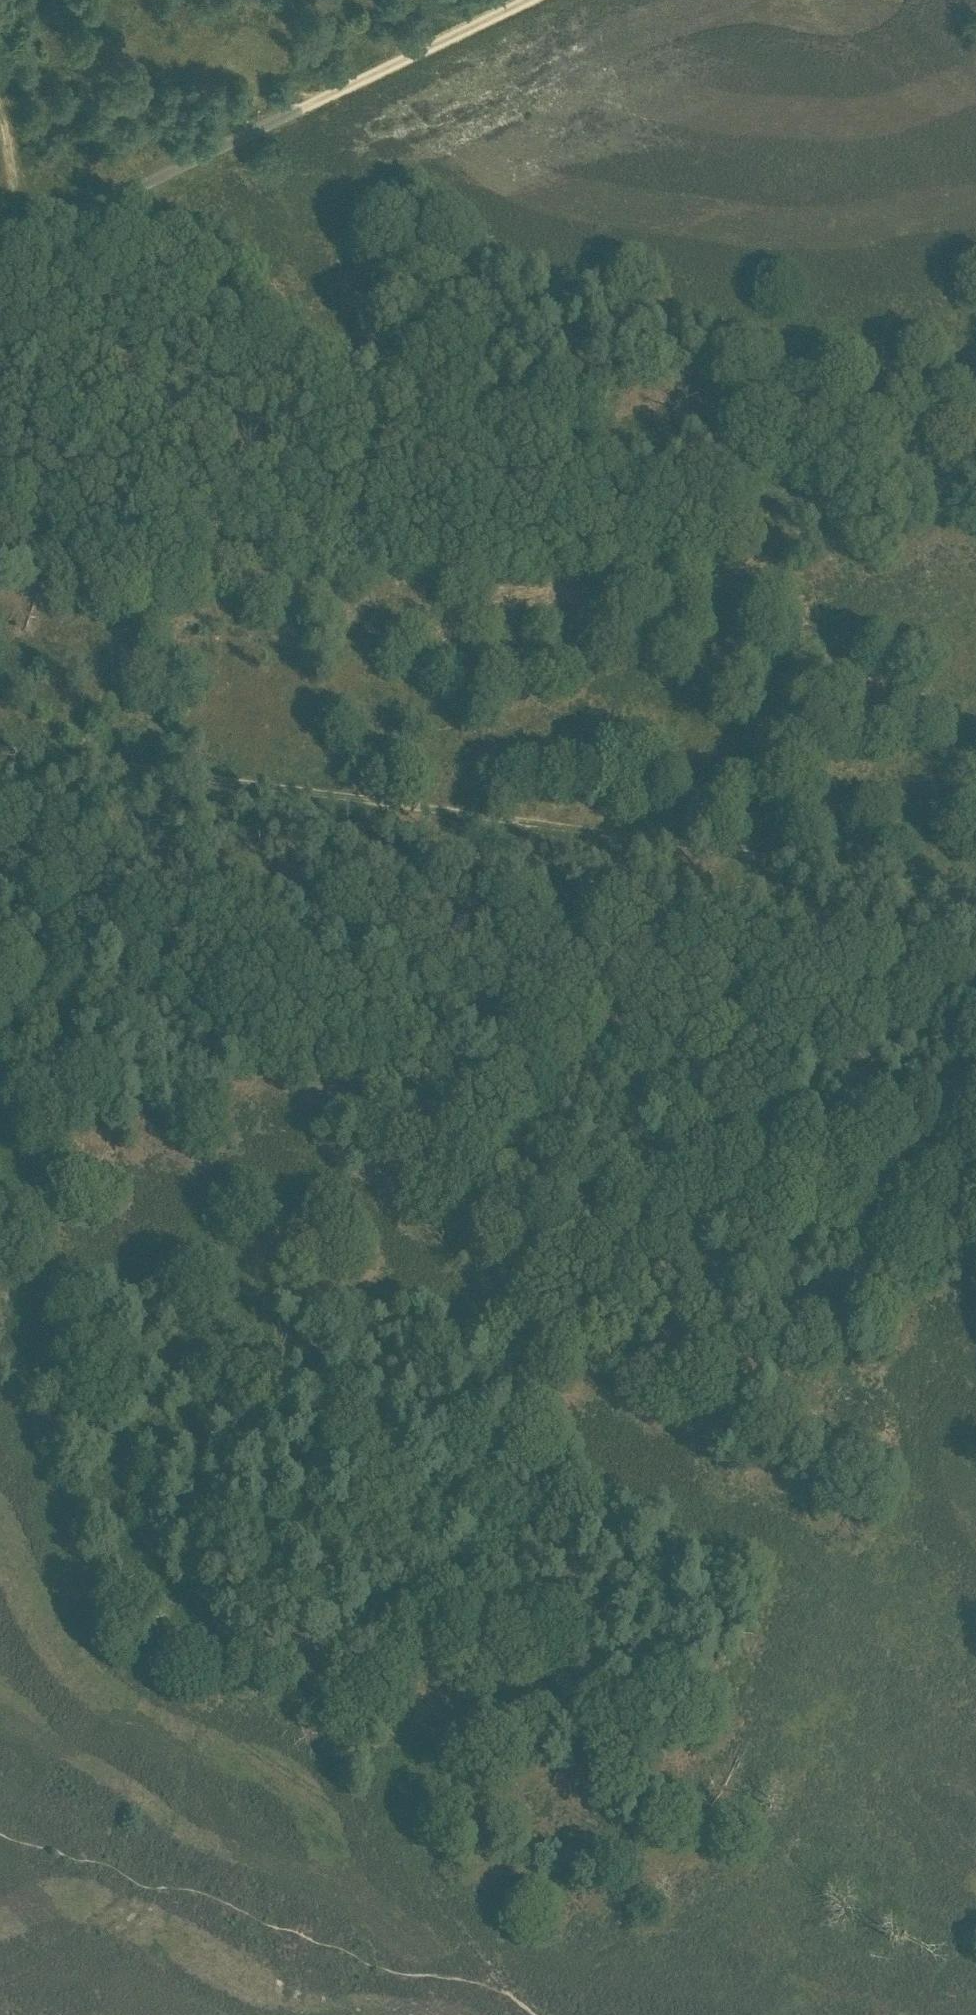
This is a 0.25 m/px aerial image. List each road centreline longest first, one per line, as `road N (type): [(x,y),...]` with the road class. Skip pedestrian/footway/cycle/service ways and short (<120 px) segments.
road 1 (track): [(0,753),(975,882)]
road 2 (track): [(0,250),(526,0)]

